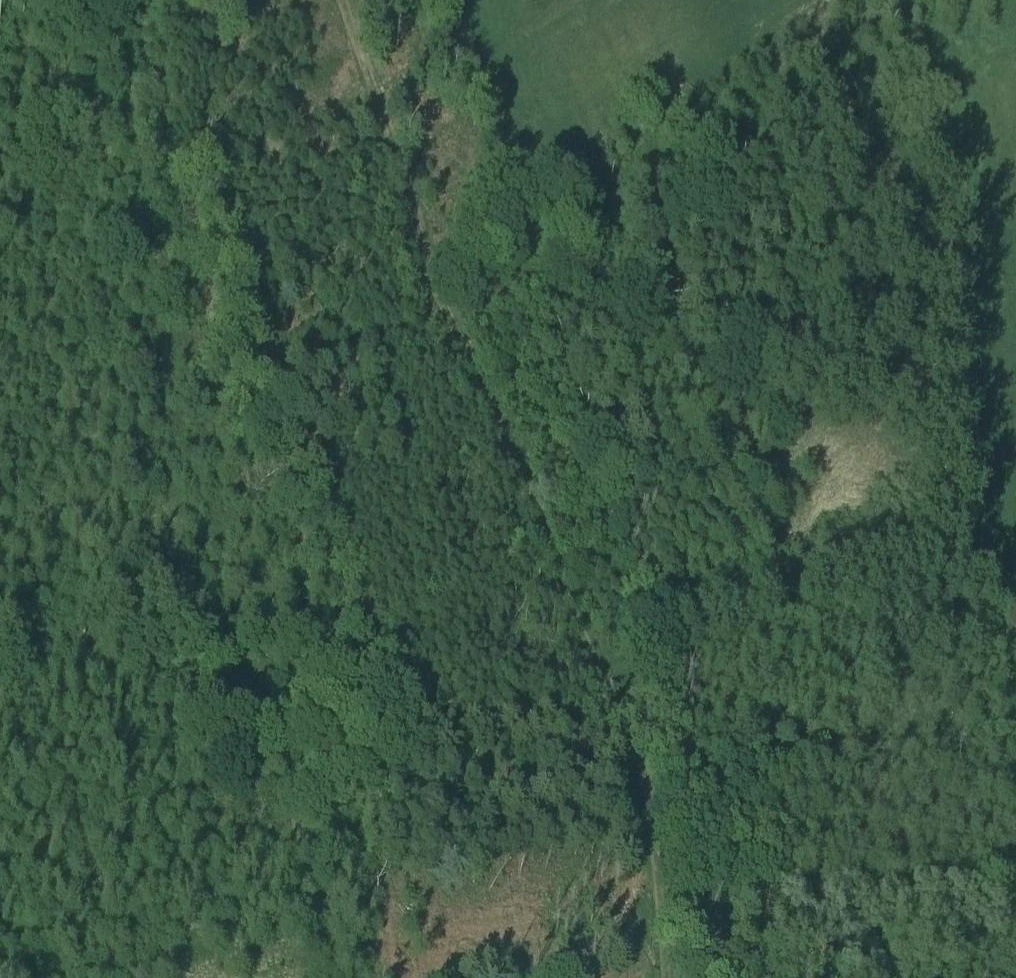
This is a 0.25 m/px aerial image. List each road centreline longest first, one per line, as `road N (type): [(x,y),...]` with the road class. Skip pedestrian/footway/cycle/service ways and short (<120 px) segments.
road 1 (track): [(343,0),(451,300),(615,672),(654,788),(669,977)]
road 2 (track): [(615,672),(669,621),(980,554)]

